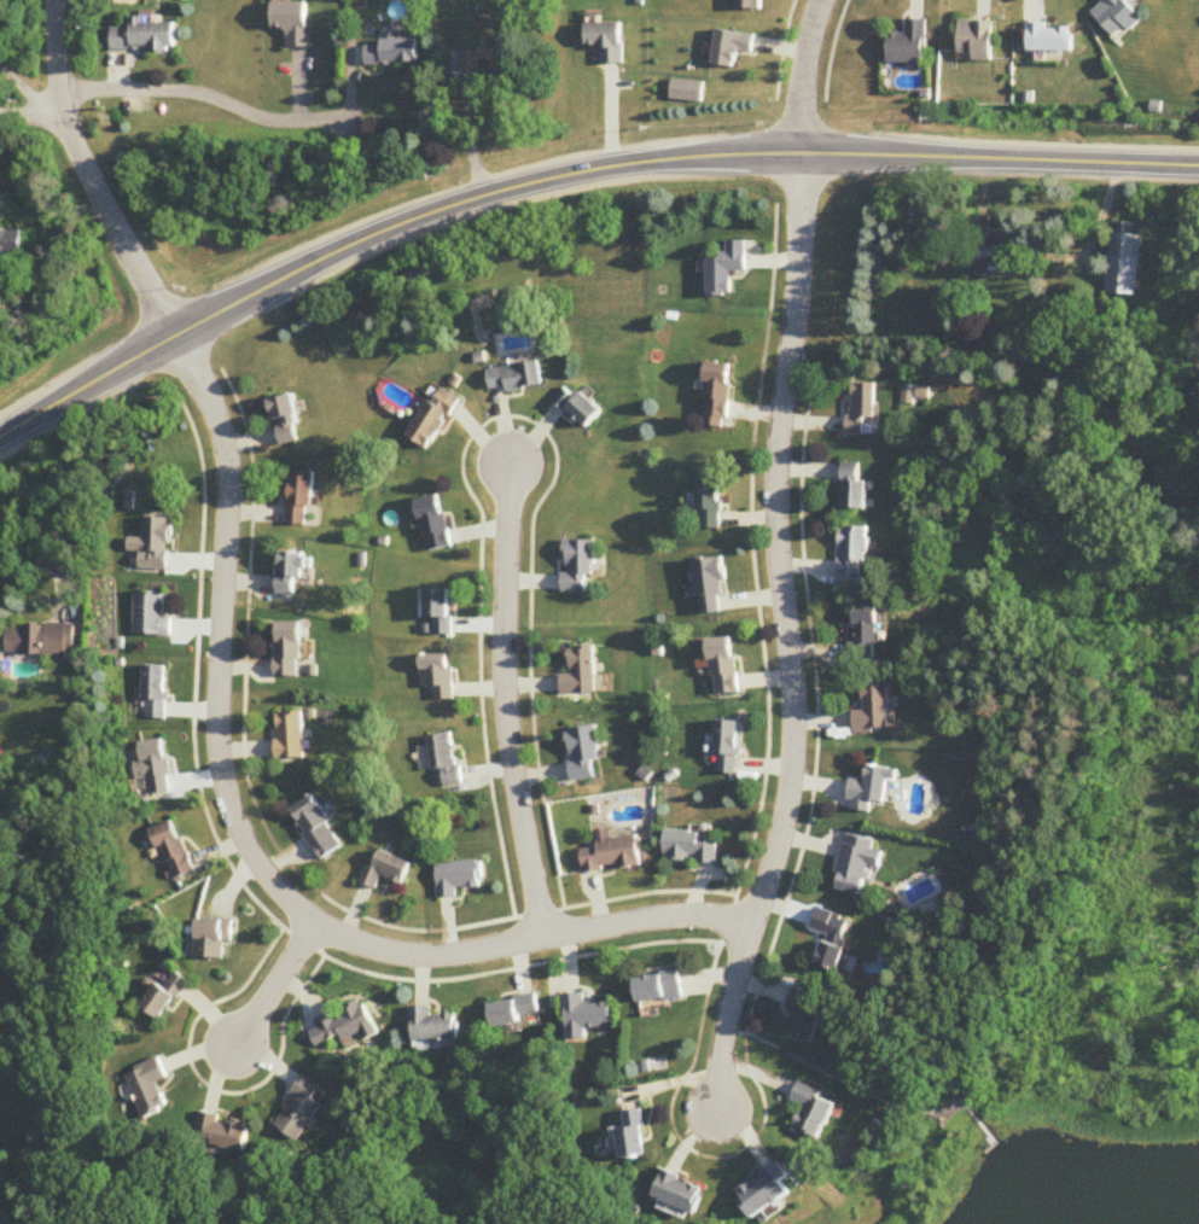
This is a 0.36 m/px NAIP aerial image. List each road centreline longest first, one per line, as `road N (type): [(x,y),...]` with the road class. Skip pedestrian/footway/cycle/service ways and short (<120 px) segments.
road 1 (tertiary): [(0,439),(342,252),(531,183),(746,155),(1198,167)]
road 2 (residential): [(1114,164),(1102,317),(974,658),(986,680),(1078,677),(1088,698),(1070,792),(1019,903),(919,1065)]
road 3 (residential): [(182,334),(229,449),(222,721),(231,794),(248,844),(275,881),(319,923),(392,951),(448,955),(662,916),(746,926)]
road 4 (residential): [(720,1118),(724,1014),(796,768),(797,684),(779,536),(780,429),(797,326),(805,153)]
road 5 (residential): [(549,937),(504,672),(510,466)]
road 6 (residential): [(61,0),(63,117),(182,334)]
road 7 (residential): [(820,0),(808,57),(805,153)]
road 8 (residential): [(319,923),(233,1047)]

